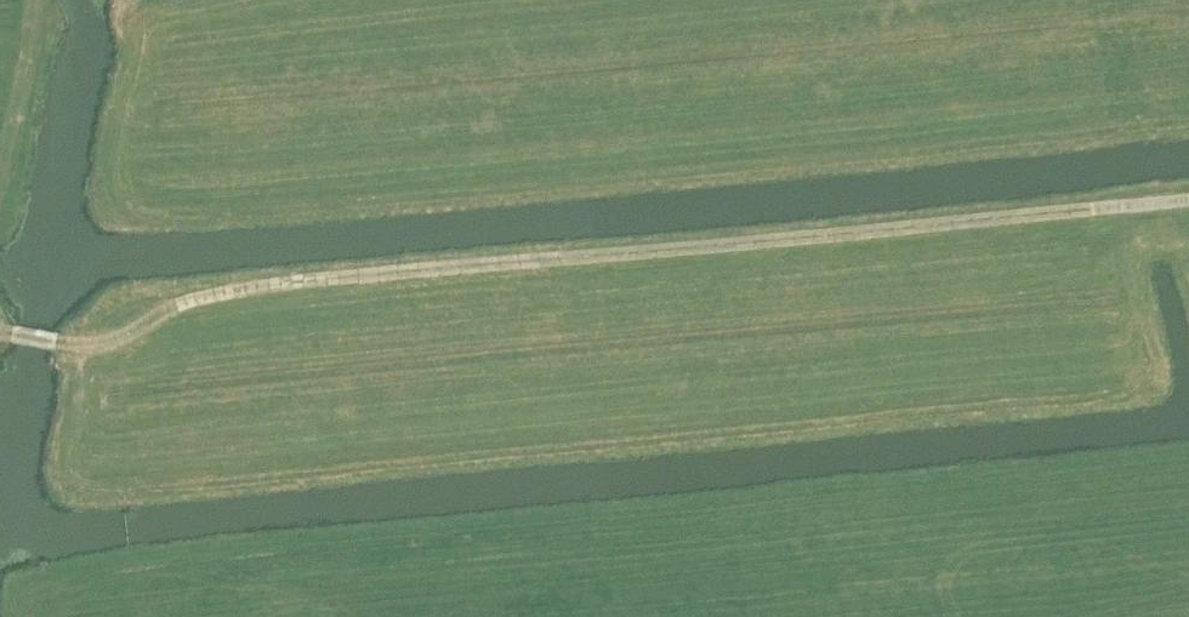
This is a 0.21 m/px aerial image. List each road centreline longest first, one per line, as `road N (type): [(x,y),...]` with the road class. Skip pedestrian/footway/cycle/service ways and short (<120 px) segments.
road 1 (track): [(0,332),(77,344),(120,338),(239,288),(1188,199)]
road 2 (track): [(38,0),(0,161)]

